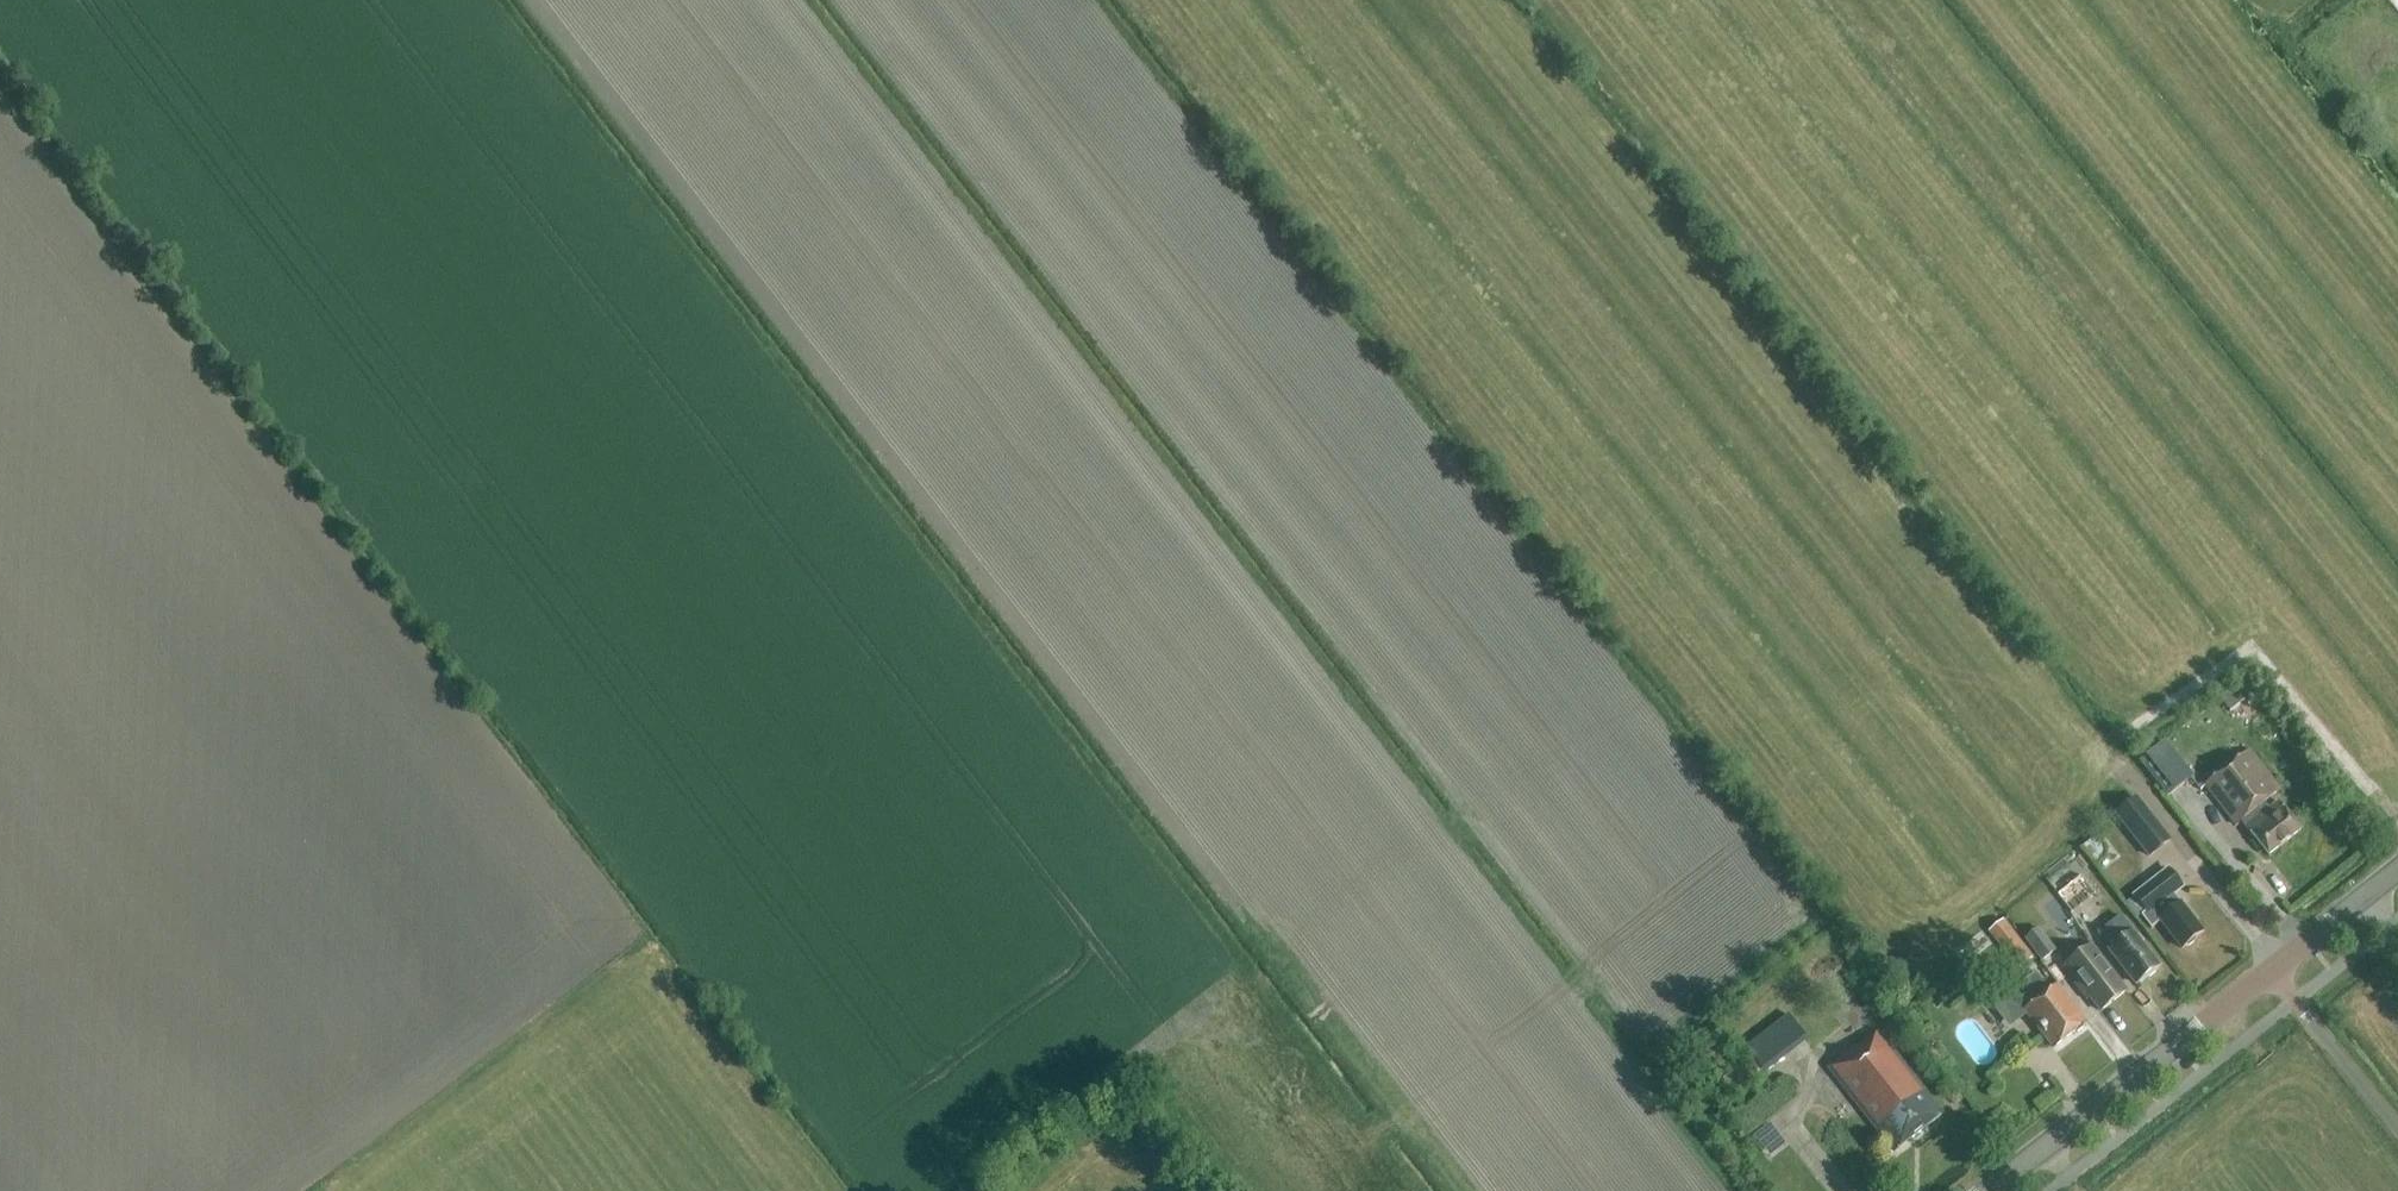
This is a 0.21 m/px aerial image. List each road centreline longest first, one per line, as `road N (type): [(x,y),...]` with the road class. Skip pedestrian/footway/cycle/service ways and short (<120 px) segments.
road 1 (tertiary): [(1989,1190),(2275,968)]
road 2 (unclassified): [(2397,1127),(2275,968)]
road 3 (tertiary): [(2275,968),(2397,870)]

